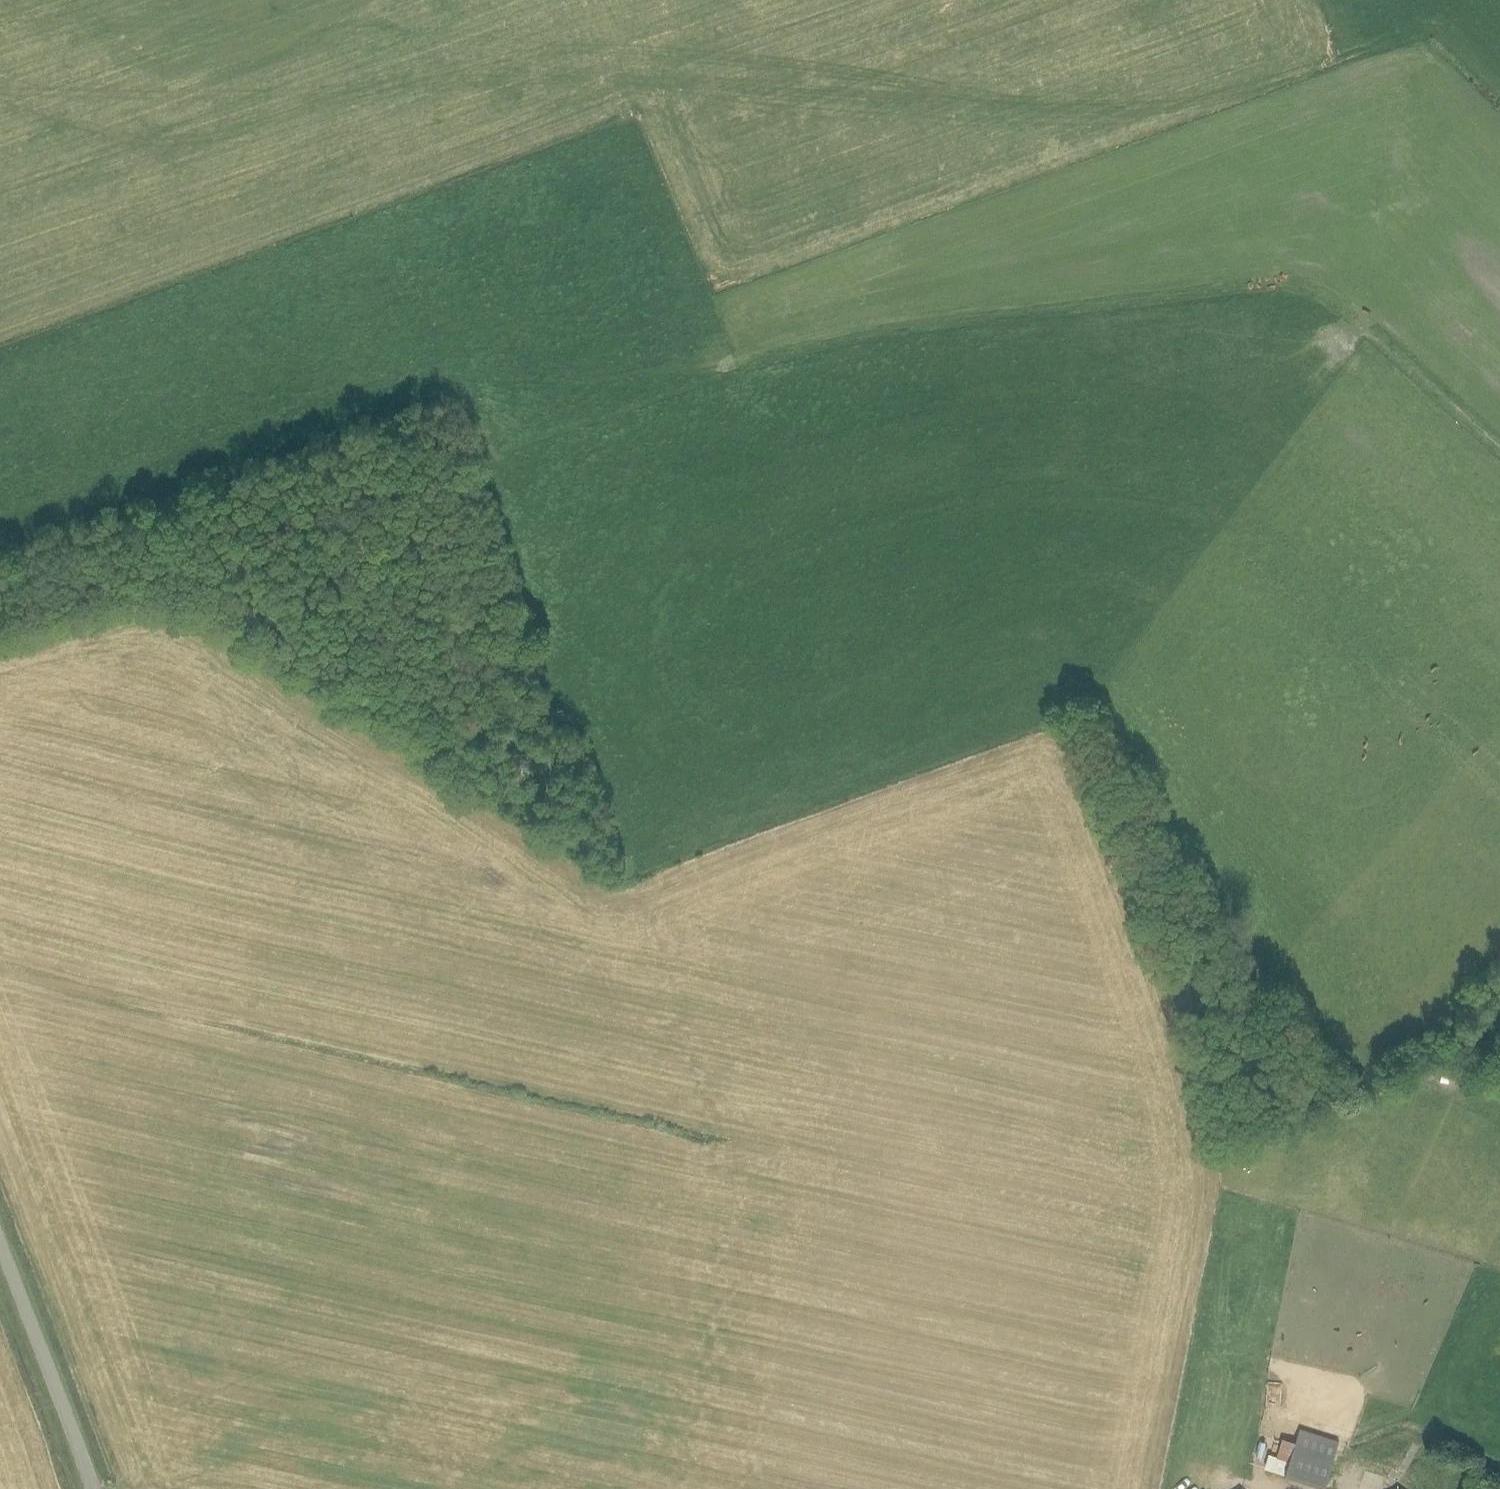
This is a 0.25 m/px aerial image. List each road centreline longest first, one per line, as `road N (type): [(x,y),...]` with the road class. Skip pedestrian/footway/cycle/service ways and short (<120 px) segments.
road 1 (unclassified): [(96,1488),(0,1241)]

